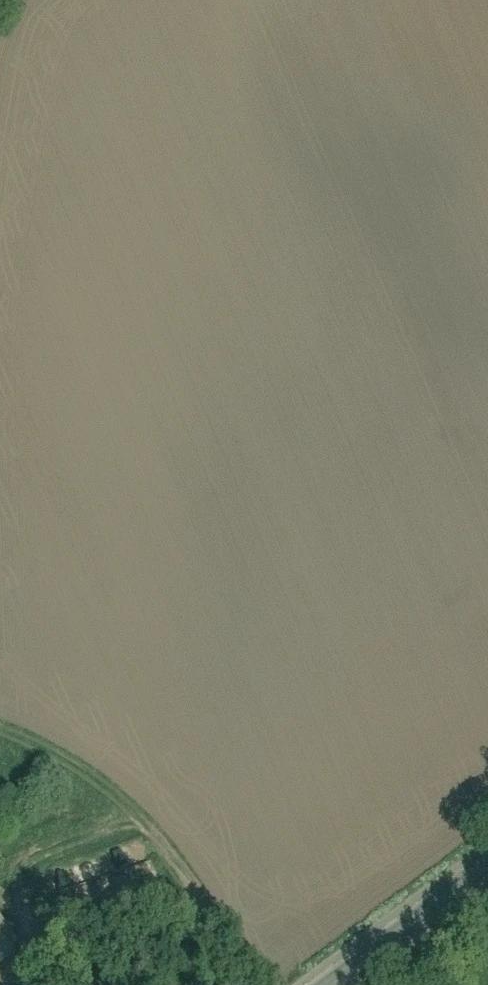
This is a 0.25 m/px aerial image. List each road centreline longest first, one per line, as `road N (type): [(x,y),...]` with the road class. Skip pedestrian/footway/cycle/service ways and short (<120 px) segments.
road 1 (tertiary): [(333,984),(487,870)]

